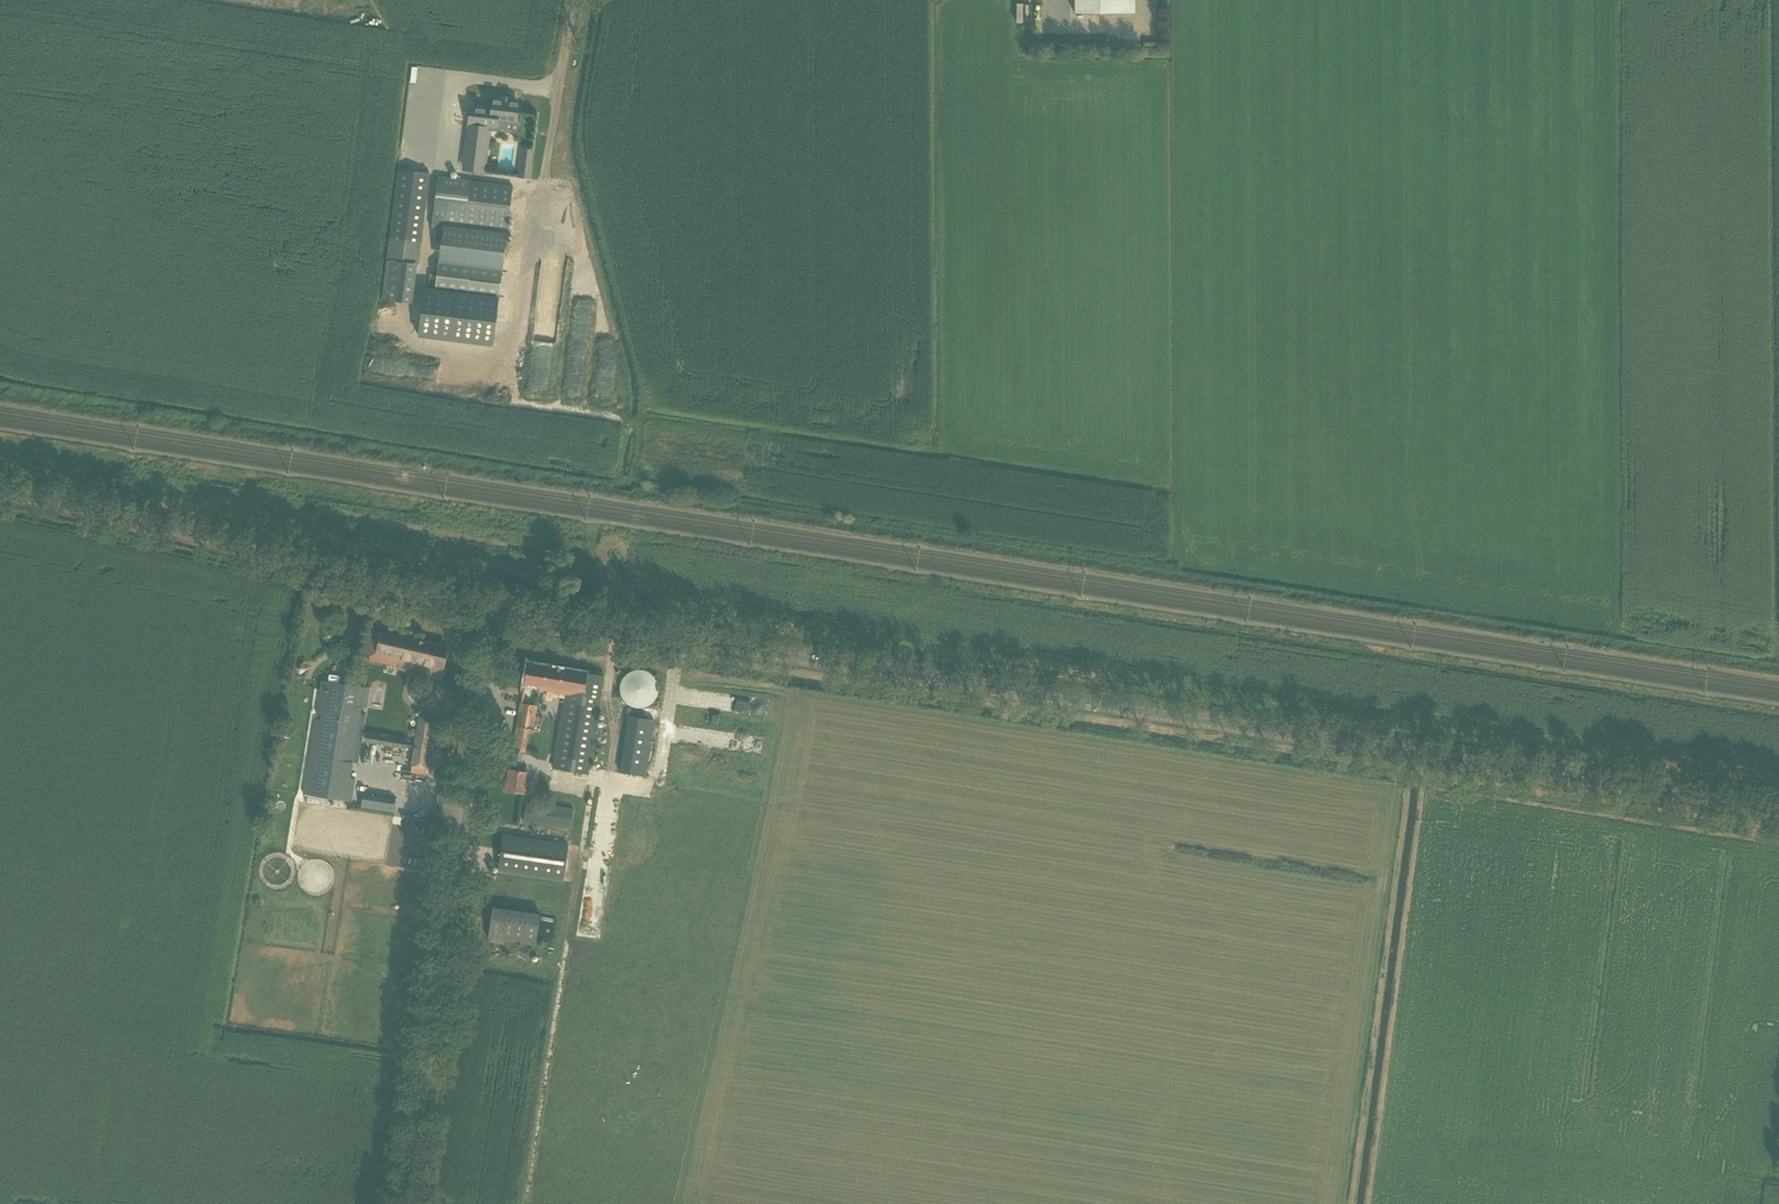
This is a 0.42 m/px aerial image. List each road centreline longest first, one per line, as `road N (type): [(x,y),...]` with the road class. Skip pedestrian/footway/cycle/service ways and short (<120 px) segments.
road 1 (tertiary): [(1778,811),(494,609)]
road 2 (unclassified): [(402,1203),(494,609)]
road 3 (tertiary): [(494,609),(165,524),(0,494)]
road 4 (track): [(508,402),(564,82)]

